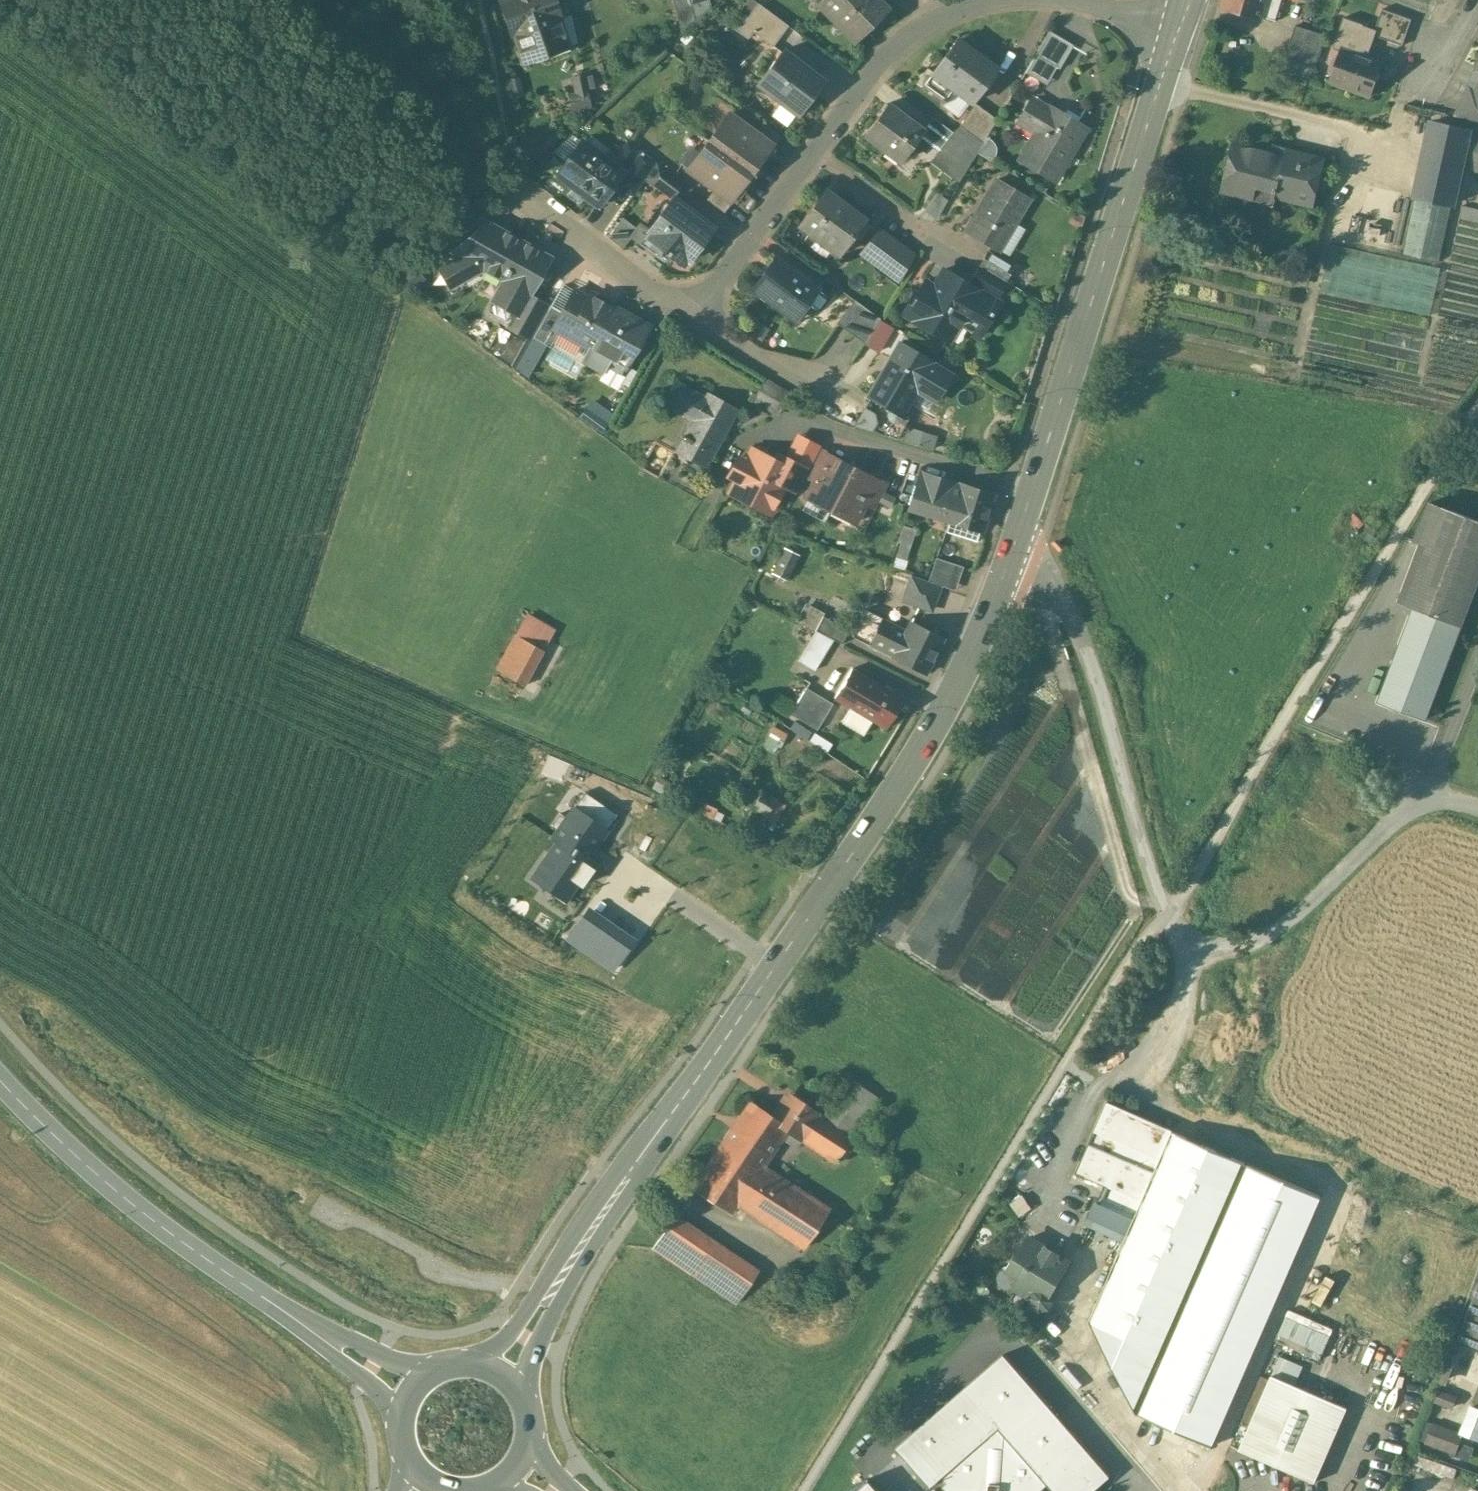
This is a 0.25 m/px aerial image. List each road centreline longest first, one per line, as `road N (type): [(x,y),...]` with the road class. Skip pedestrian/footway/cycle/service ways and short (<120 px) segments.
road 1 (secondary): [(1012,552),(925,742),(496,1370)]
road 2 (residential): [(1477,809),(1431,792),(1418,797),(1271,933),(1227,945),(1190,943),(1148,871),(1079,633),(1033,564),(1012,552)]
road 3 (secondary): [(1178,28),(1012,552)]
road 4 (track): [(57,0),(360,222),(387,223),(514,175)]
road 5 (secondary): [(409,1394),(149,1217),(0,1080)]
road 6 (residential): [(984,0),(905,40),(813,153)]
road 7 (track): [(374,0),(492,184)]
road 8 (residential): [(695,319),(519,192)]
road 9 (residential): [(813,153),(695,319)]
road 10 (residential): [(813,153),(929,236)]
road 11 (residential): [(695,319),(815,389)]

